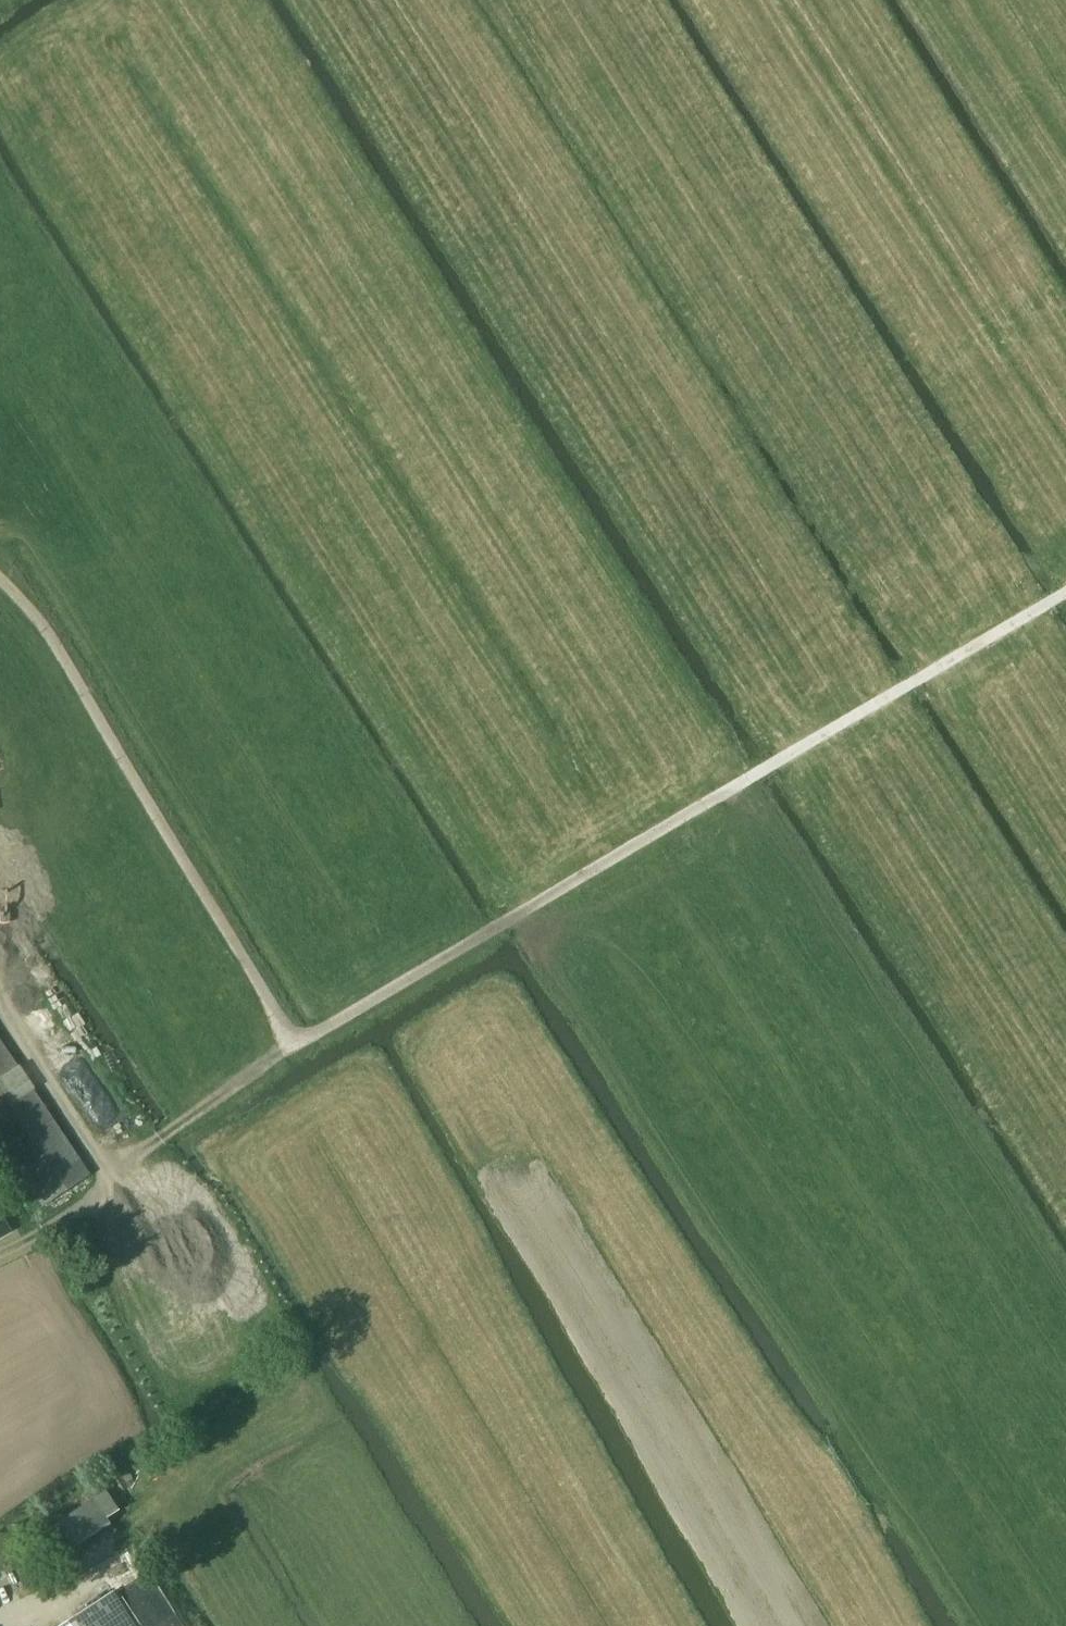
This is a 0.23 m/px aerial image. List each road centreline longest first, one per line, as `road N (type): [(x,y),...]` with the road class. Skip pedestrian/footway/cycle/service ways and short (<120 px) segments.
road 1 (track): [(0,1252),(98,1202),(129,1161),(302,1051),(1065,597)]
road 2 (track): [(0,576),(76,680),(302,1051)]

